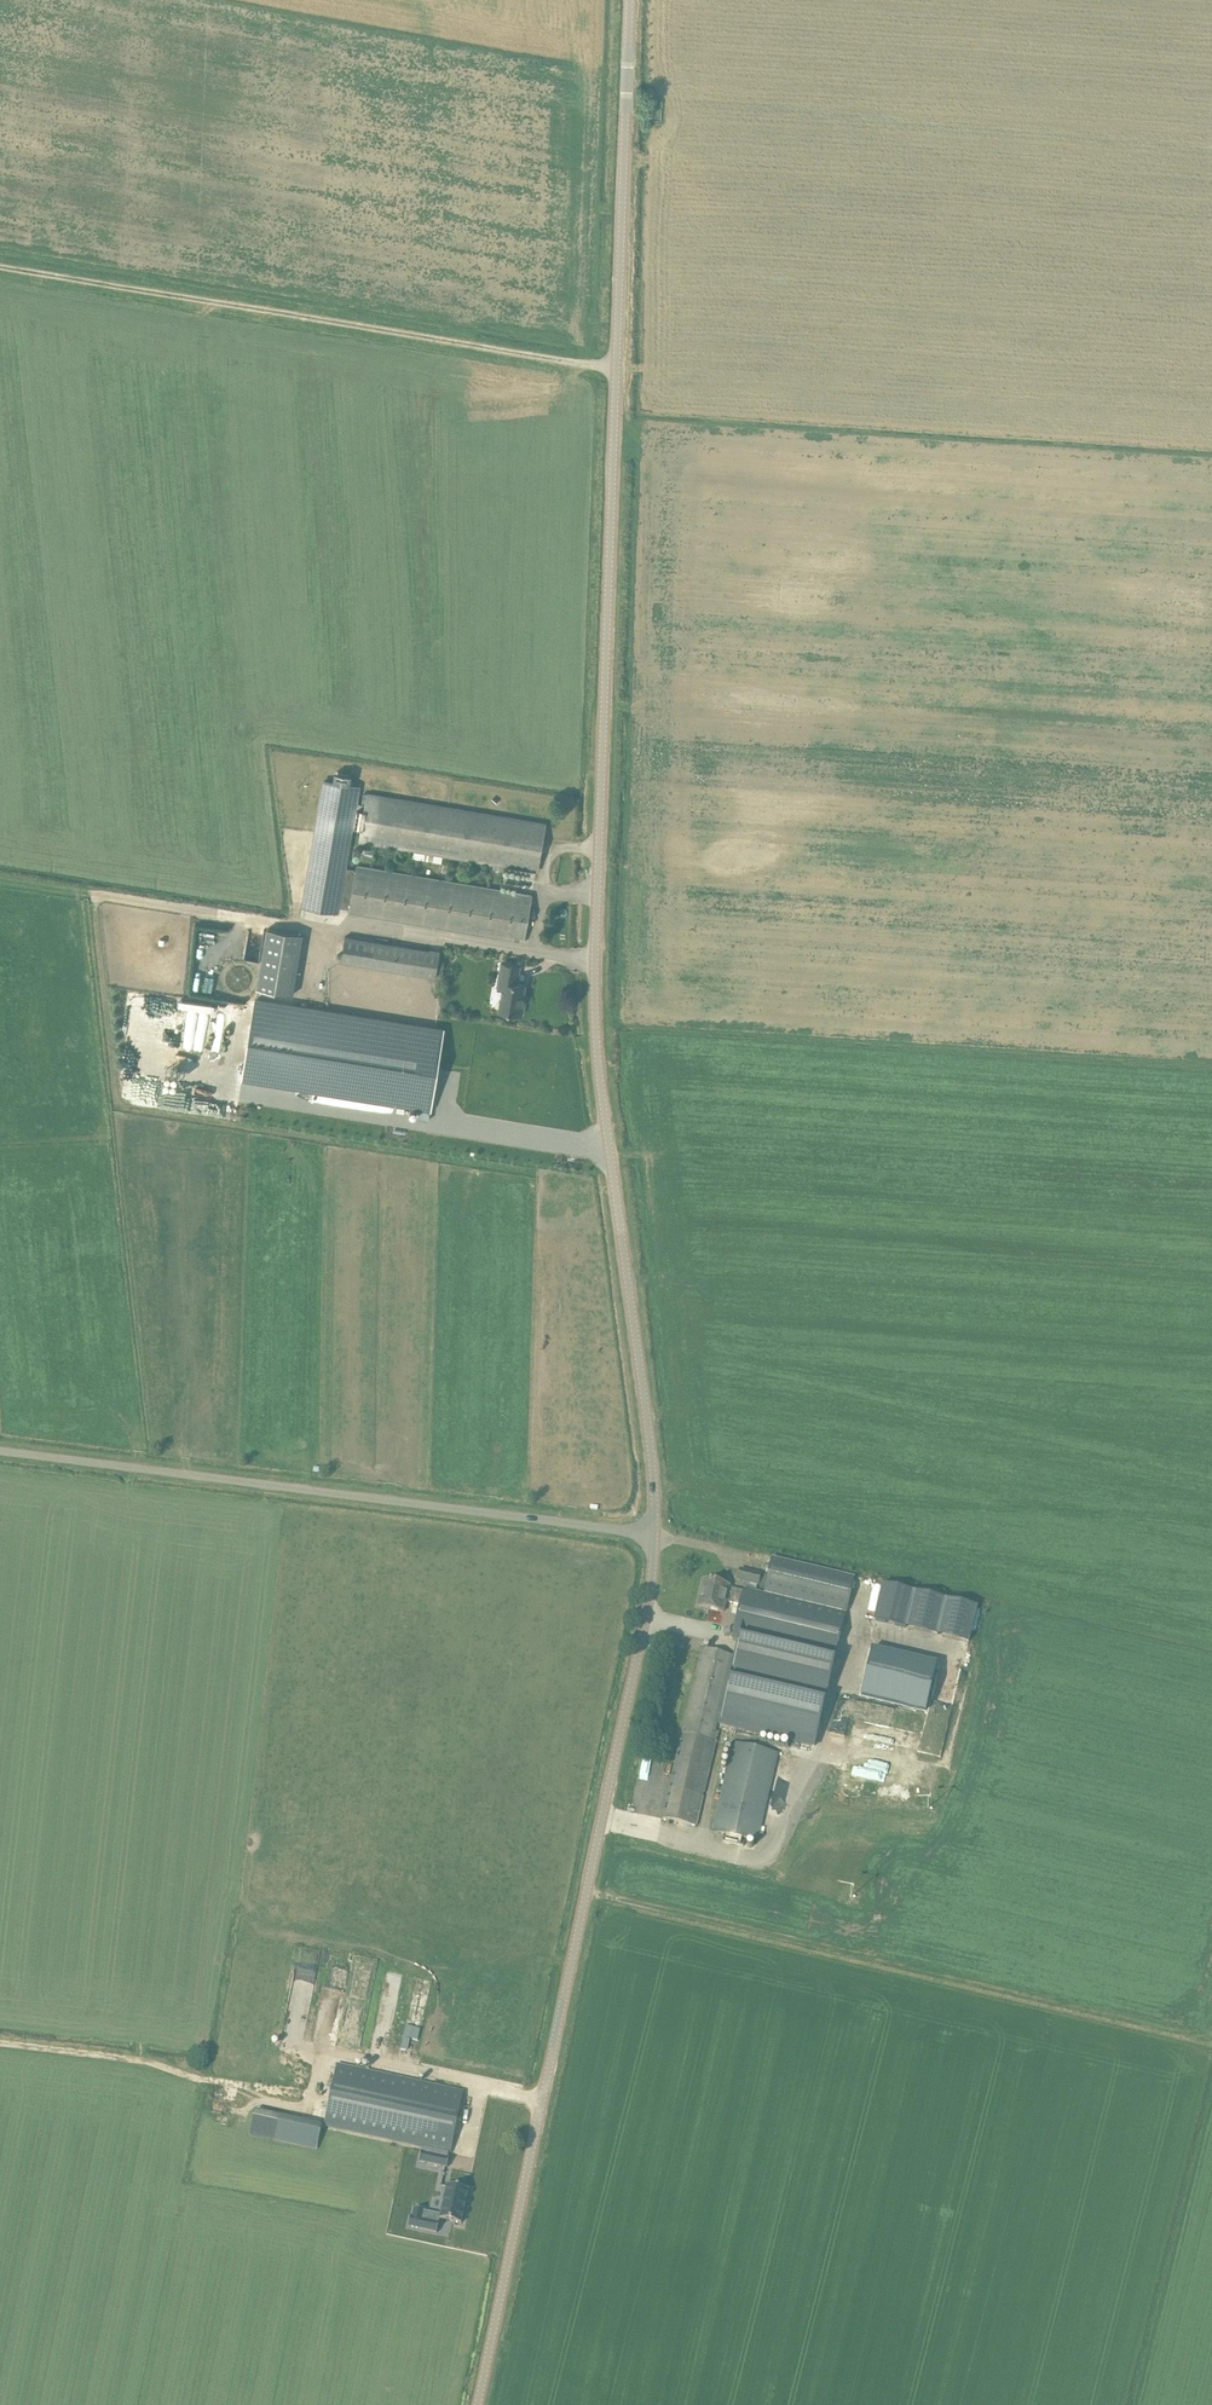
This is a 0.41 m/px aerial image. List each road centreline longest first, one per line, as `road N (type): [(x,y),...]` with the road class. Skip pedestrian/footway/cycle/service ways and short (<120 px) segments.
road 1 (unclassified): [(653,1535),(657,1427),(601,1094),(594,999),(631,0)]
road 2 (unclassified): [(477,2404),(647,1607),(653,1535)]
road 3 (unclassified): [(653,1535),(0,1457)]
road 4 (track): [(614,371),(0,264)]

